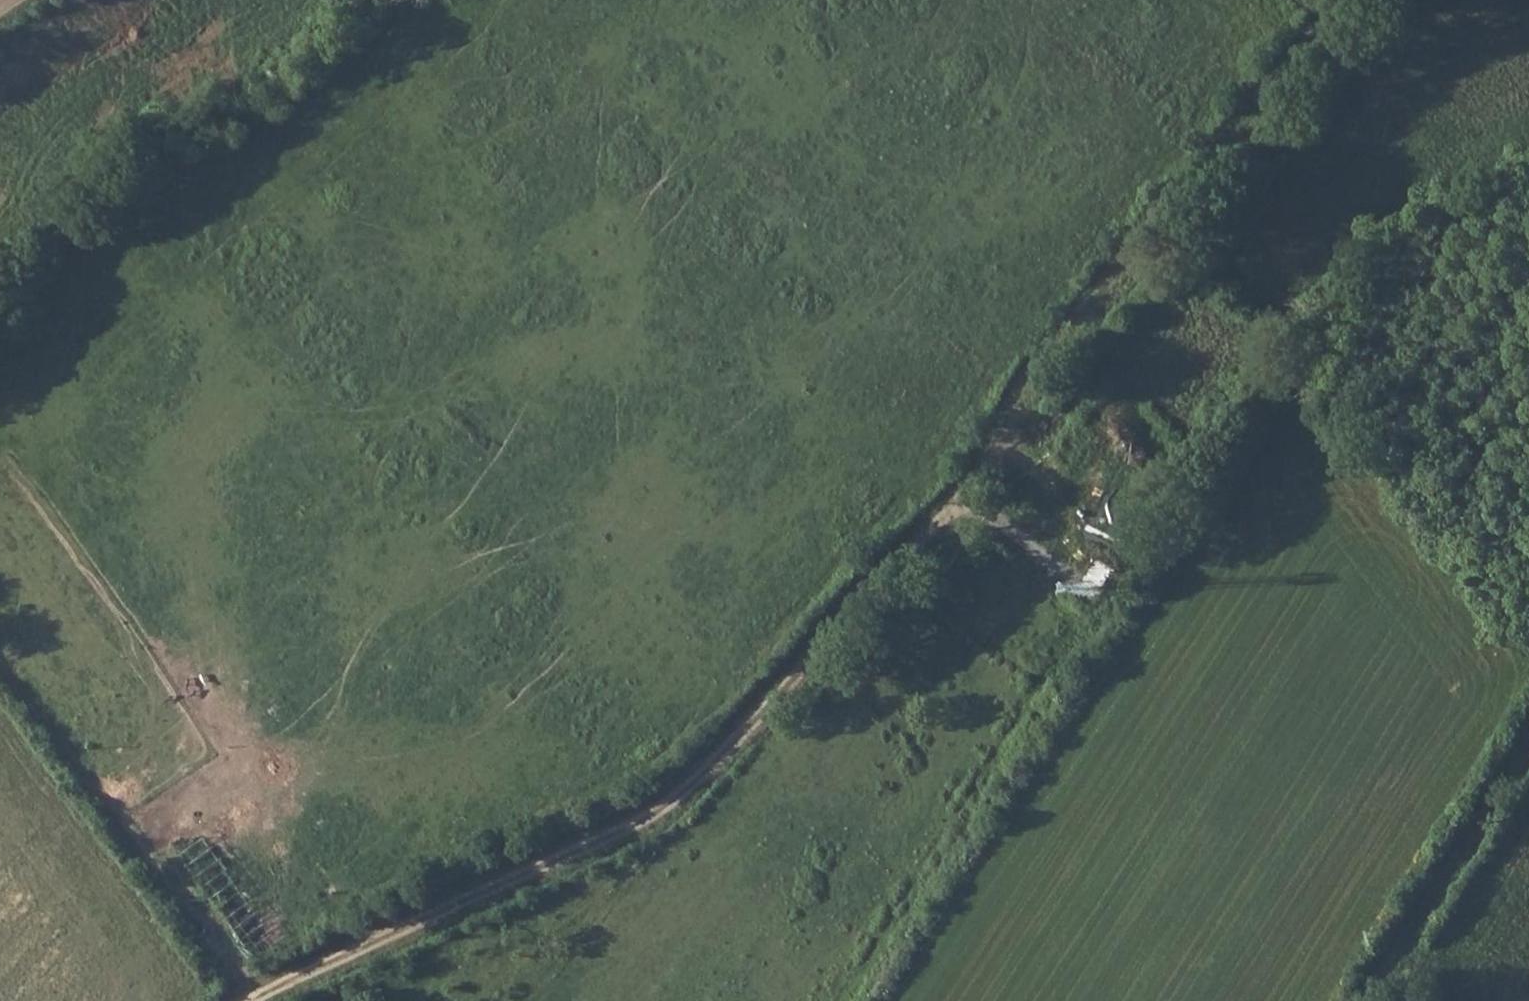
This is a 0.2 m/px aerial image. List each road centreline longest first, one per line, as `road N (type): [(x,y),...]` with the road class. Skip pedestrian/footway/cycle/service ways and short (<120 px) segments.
road 1 (track): [(250,1000),(668,804),(971,489),(1042,362),(1323,23)]
road 2 (track): [(1360,1000),(1528,741)]

